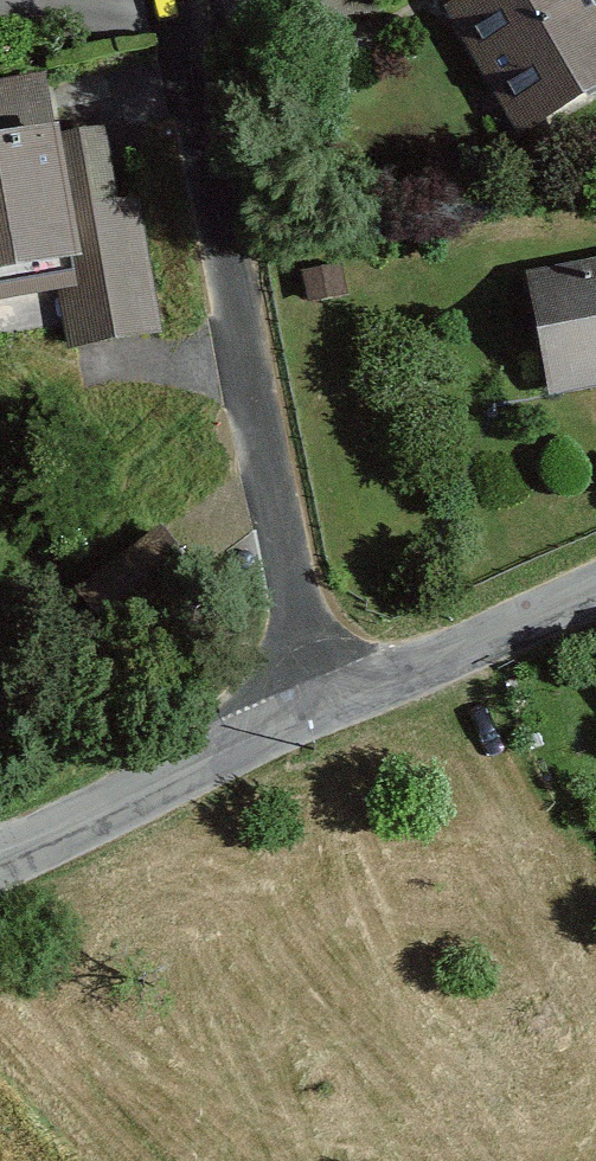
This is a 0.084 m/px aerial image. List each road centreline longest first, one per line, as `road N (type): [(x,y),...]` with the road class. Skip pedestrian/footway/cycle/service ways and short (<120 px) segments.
road 1 (residential): [(179,0),(319,711)]
road 2 (unclassified): [(319,711),(0,851)]
road 3 (unclassified): [(595,589),(319,711)]

